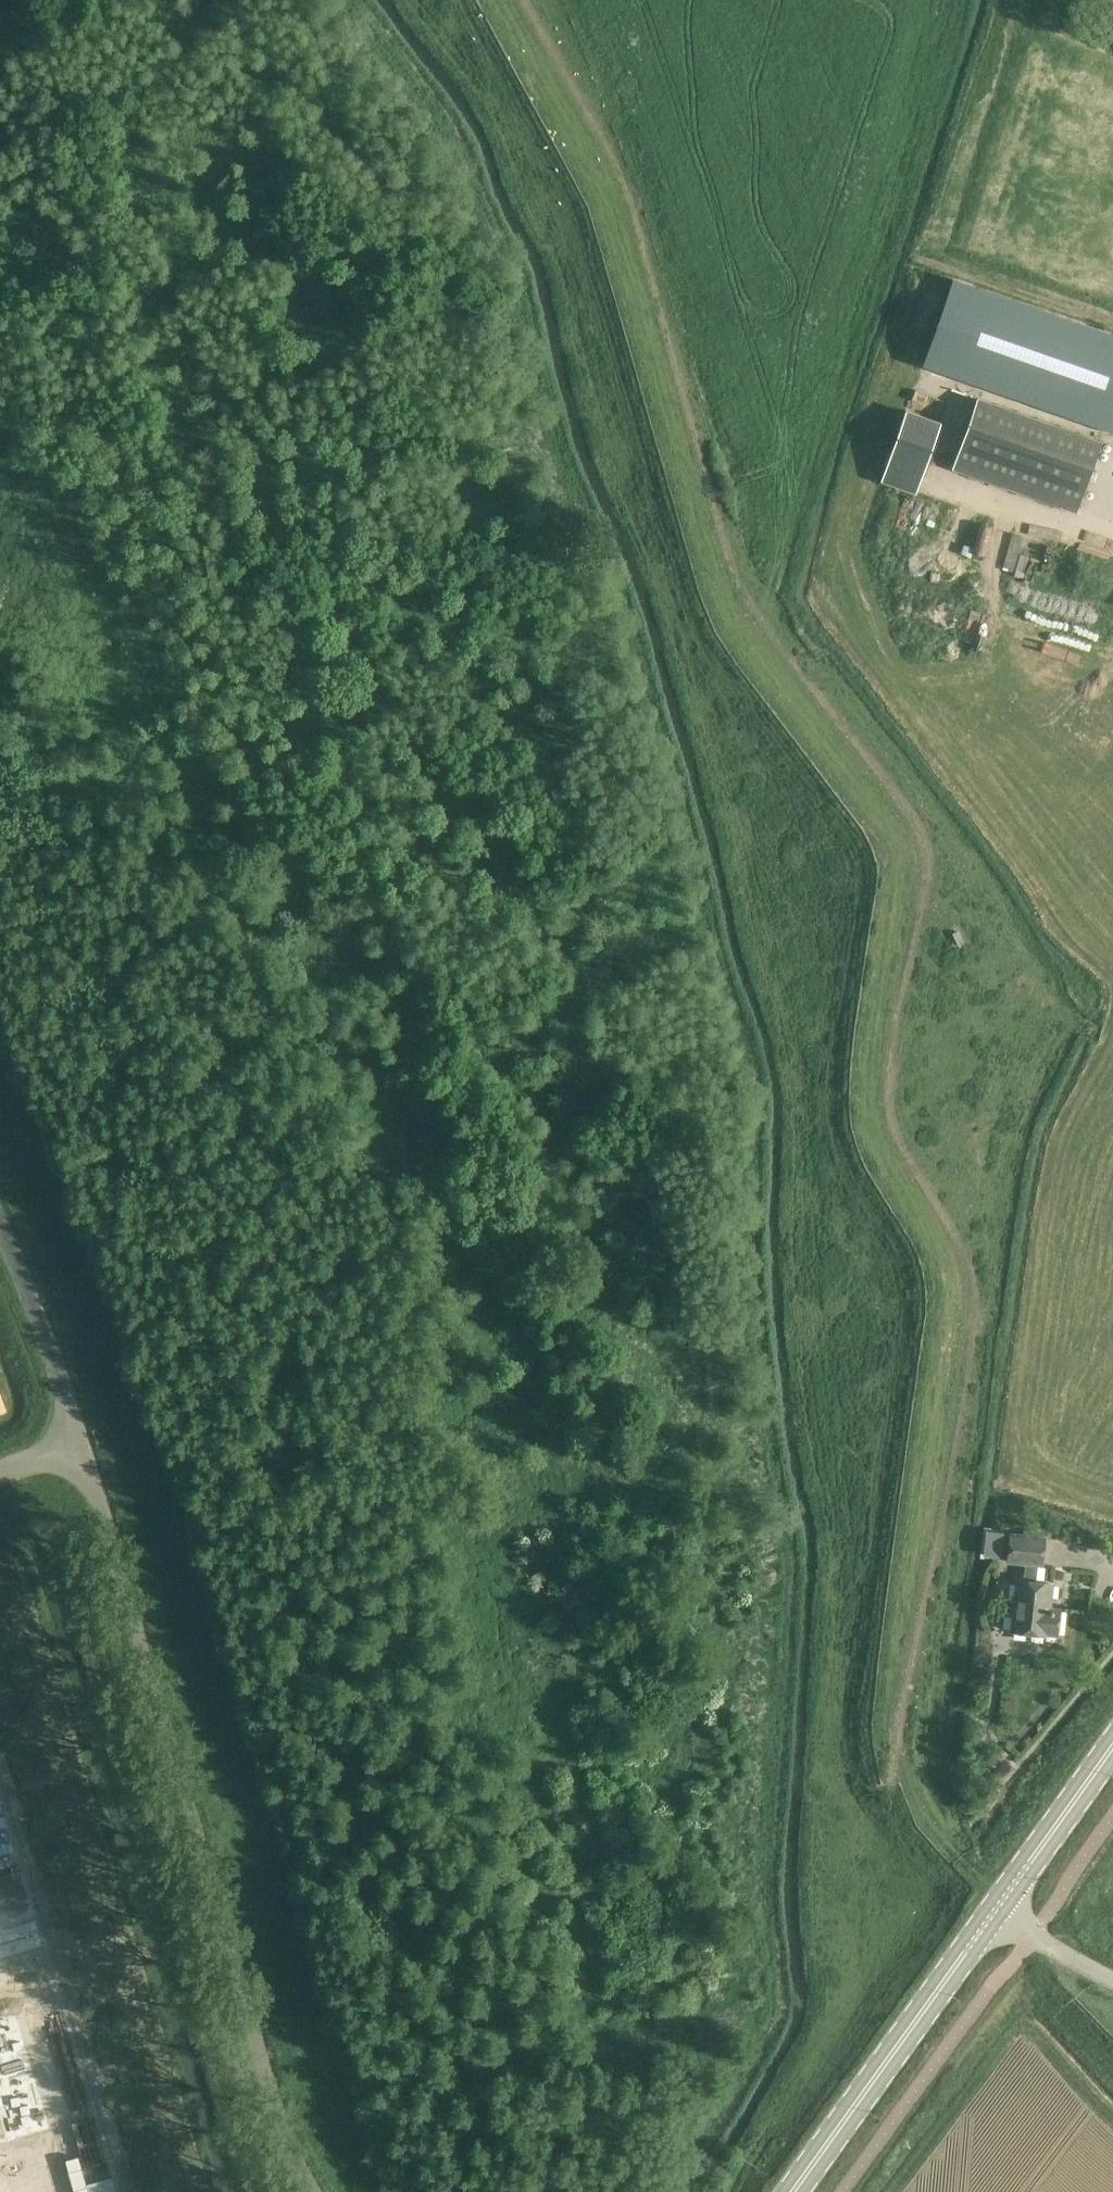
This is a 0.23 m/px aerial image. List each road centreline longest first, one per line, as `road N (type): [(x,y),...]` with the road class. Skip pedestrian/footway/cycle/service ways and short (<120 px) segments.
road 1 (unclassified): [(312,2191),(275,2110),(80,1447)]
road 2 (tertiary): [(795,2191),(995,1908)]
road 3 (unclassified): [(80,1447),(0,1233)]
road 4 (tertiary): [(995,1908),(1112,1741)]
road 5 (unclassified): [(1112,1981),(995,1908)]

